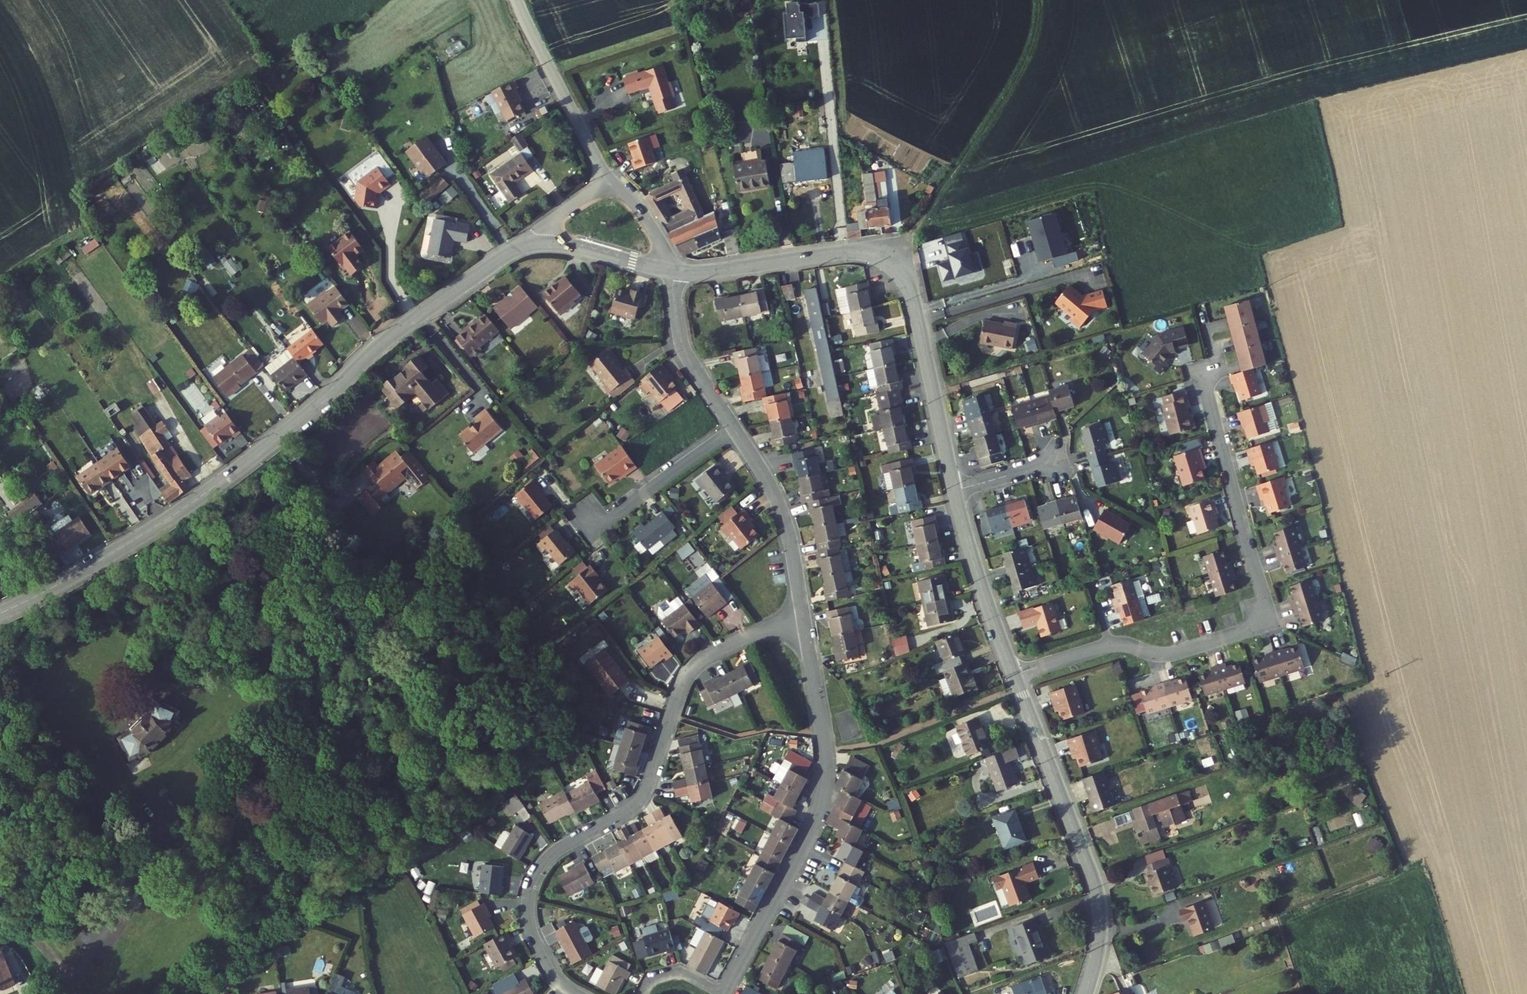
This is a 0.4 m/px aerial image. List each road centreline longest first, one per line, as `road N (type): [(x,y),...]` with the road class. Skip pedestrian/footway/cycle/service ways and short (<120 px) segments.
road 1 (tertiary): [(0,611),(194,500),(319,406),(391,336),(528,245)]
road 2 (residential): [(575,993),(557,980),(531,929),(528,902),(542,865),(640,801),(695,665),(804,620)]
road 3 (residential): [(1014,674),(1110,644),(1169,654),(1271,621),(1201,371)]
road 4 (tertiary): [(955,490),(914,300),(891,262),(855,251),(673,272)]
road 5 (residential): [(722,993),(820,805),(825,750),(804,620)]
road 6 (tertiary): [(1086,993),(1100,939),(1097,890),(1014,674)]
road 7 (track): [(1042,0),(1031,56),(891,262)]
road 8 (residential): [(804,620),(780,508),(734,428)]
road 9 (residential): [(517,0),(608,180)]
road 10 (tertiary): [(1014,674),(955,490)]
road 11 (residential): [(734,428),(588,534)]
road 12 (residential): [(734,428),(683,347),(673,272)]
road 13 (tertiary): [(528,245),(565,245),(673,272)]

